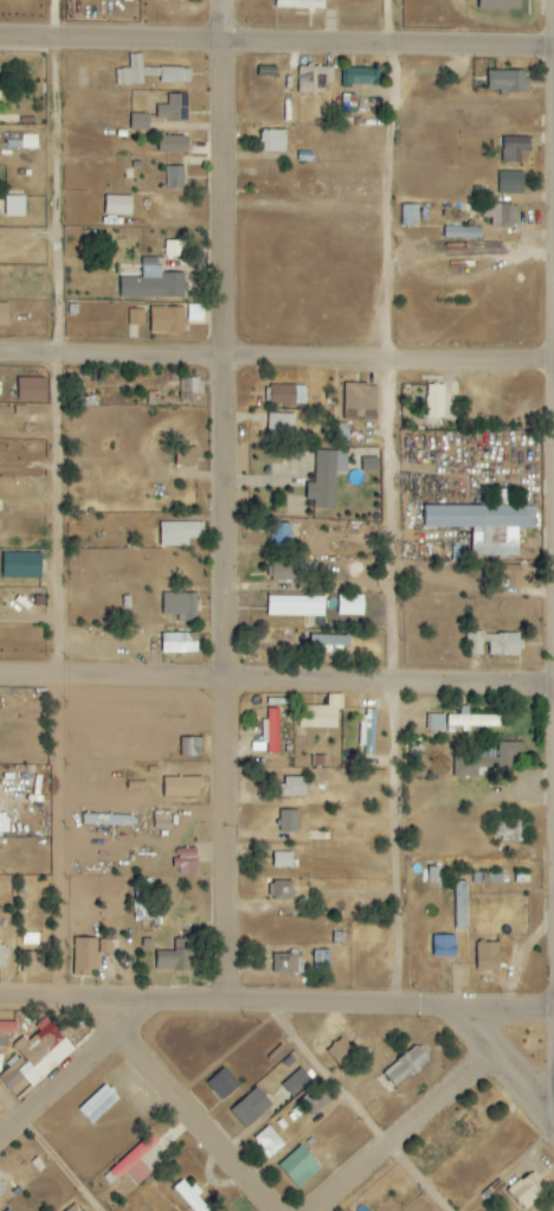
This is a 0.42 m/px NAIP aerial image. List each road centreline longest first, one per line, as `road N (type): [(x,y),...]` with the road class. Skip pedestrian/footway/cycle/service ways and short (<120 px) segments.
road 1 (residential): [(233,1005),(232,0)]
road 2 (residential): [(553,690),(0,678)]
road 3 (tertiary): [(553,1013),(0,1003)]
road 4 (residential): [(553,364),(0,356)]
road 5 (tertiary): [(553,49),(0,42)]
road 6 (residential): [(489,1051),(305,1210)]
road 7 (residential): [(271,1210),(122,1034)]
road 8 (residential): [(0,1145),(122,1034)]
road 9 (residential): [(553,1126),(459,1010)]

